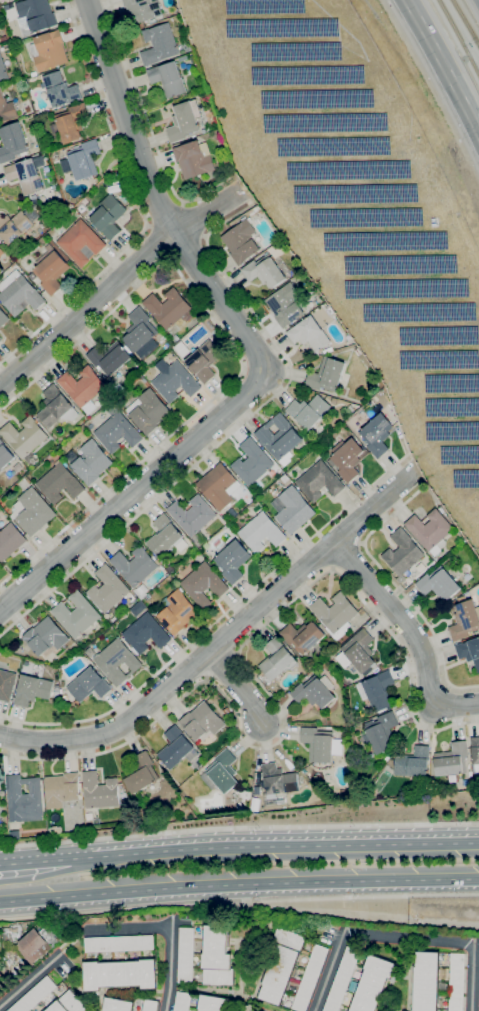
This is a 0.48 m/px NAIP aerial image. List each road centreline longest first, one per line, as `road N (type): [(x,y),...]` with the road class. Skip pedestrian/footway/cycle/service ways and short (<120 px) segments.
road 1 (residential): [(86,0),(158,200),(271,373),(0,611)]
road 2 (residential): [(414,472),(119,727),(81,739),(0,735)]
road 3 (primary): [(0,903),(217,885),(478,880)]
road 4 (primary): [(478,843),(84,857)]
road 5 (residential): [(244,190),(175,234),(0,386)]
road 6 (residential): [(334,542),(408,627),(433,706),(478,704)]
road 7 (motorway): [(407,0),(478,135)]

